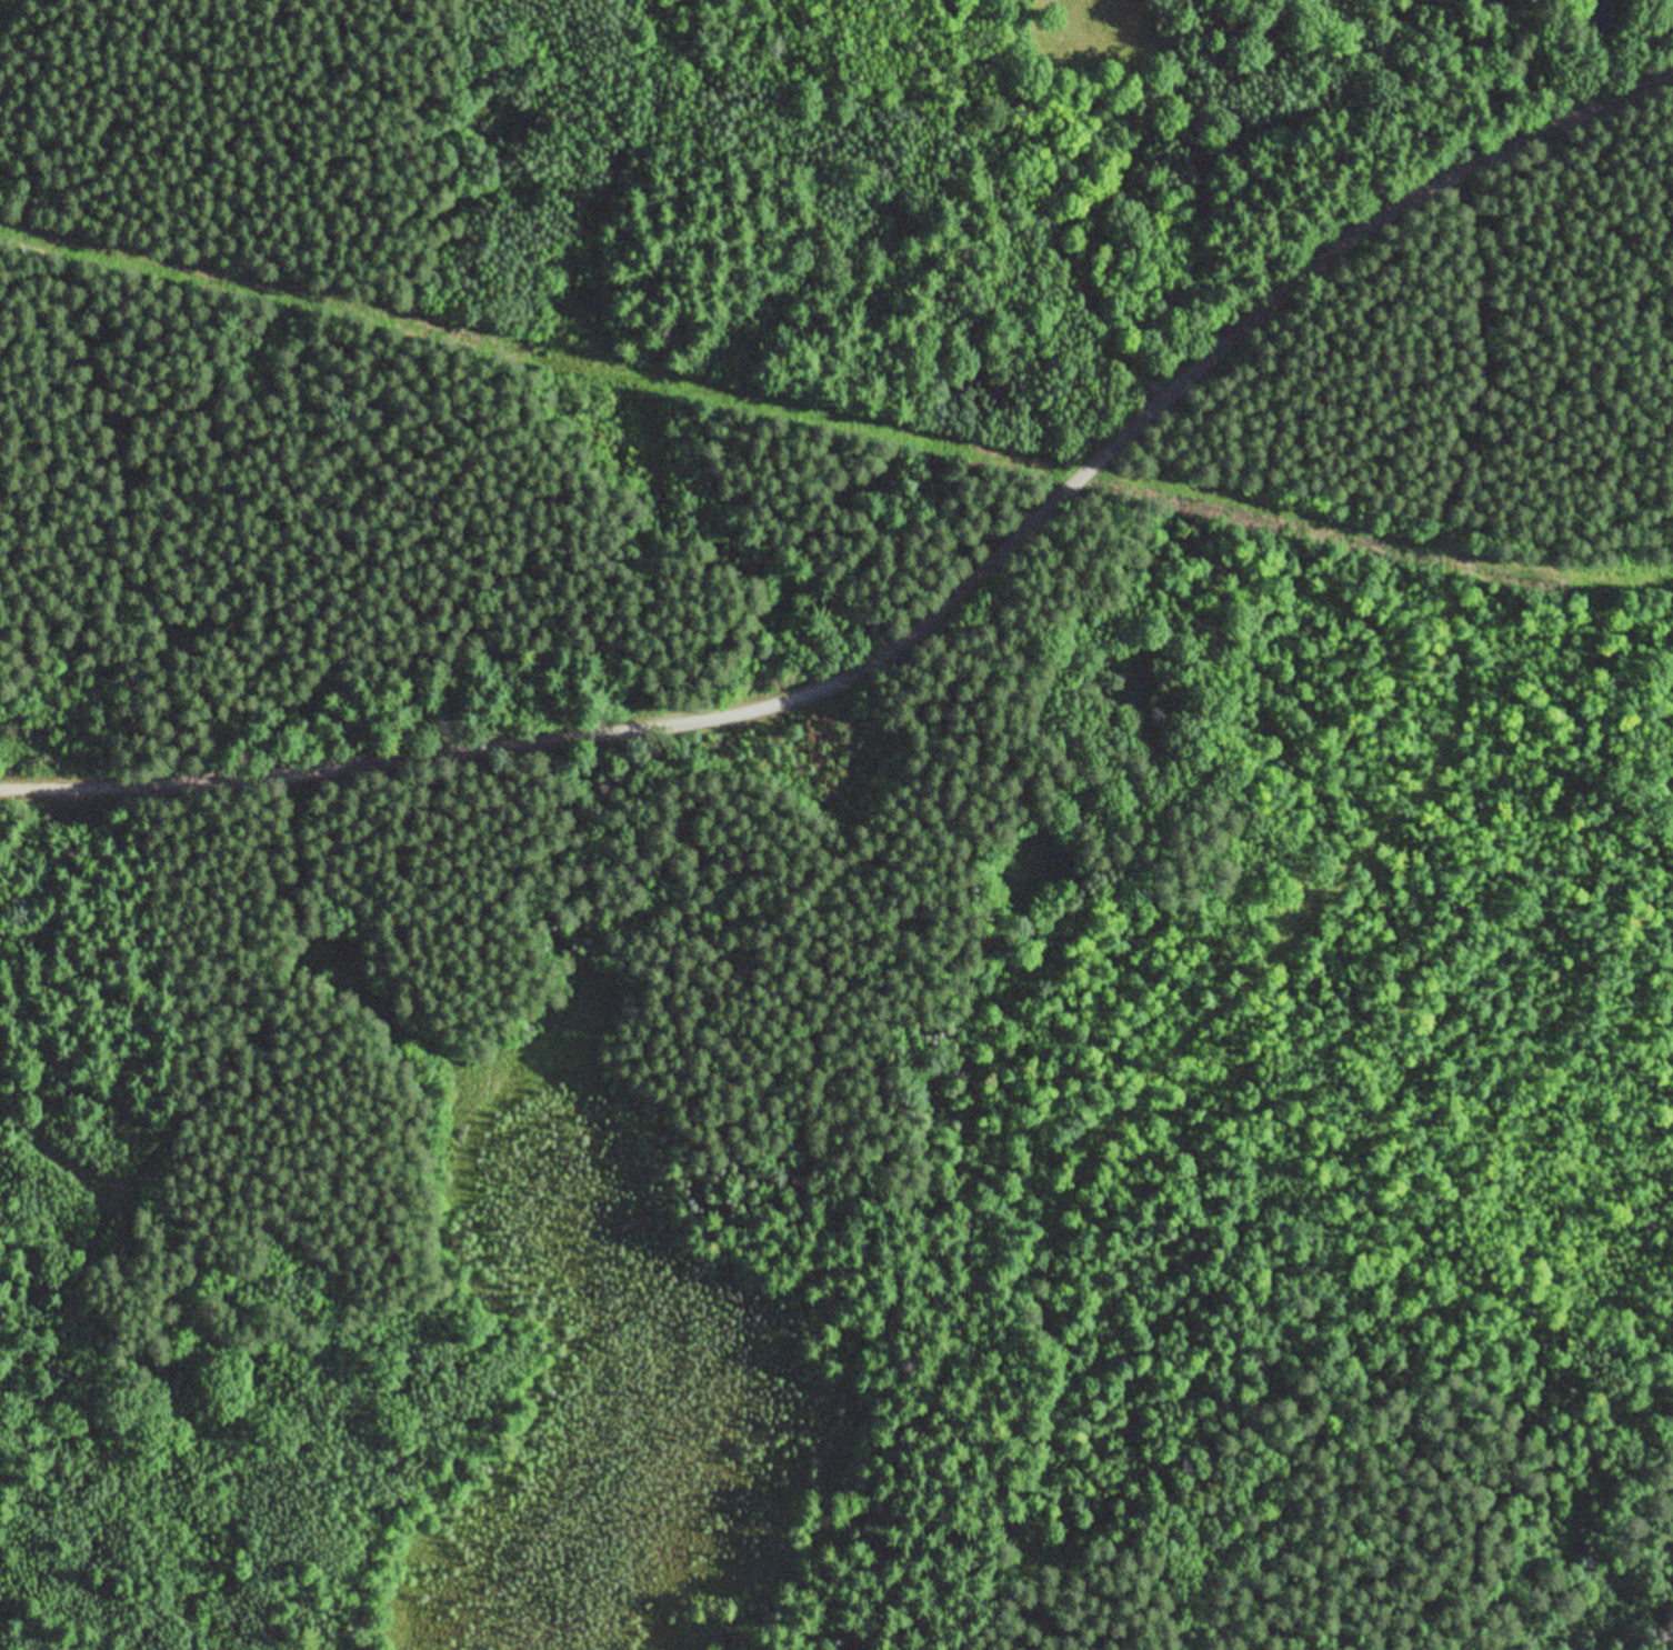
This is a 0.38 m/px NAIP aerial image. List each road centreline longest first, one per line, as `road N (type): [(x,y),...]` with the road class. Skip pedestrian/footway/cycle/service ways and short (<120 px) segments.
road 1 (residential): [(1672,69),(1436,181),(1223,341),(828,690),(699,719),(0,784)]

